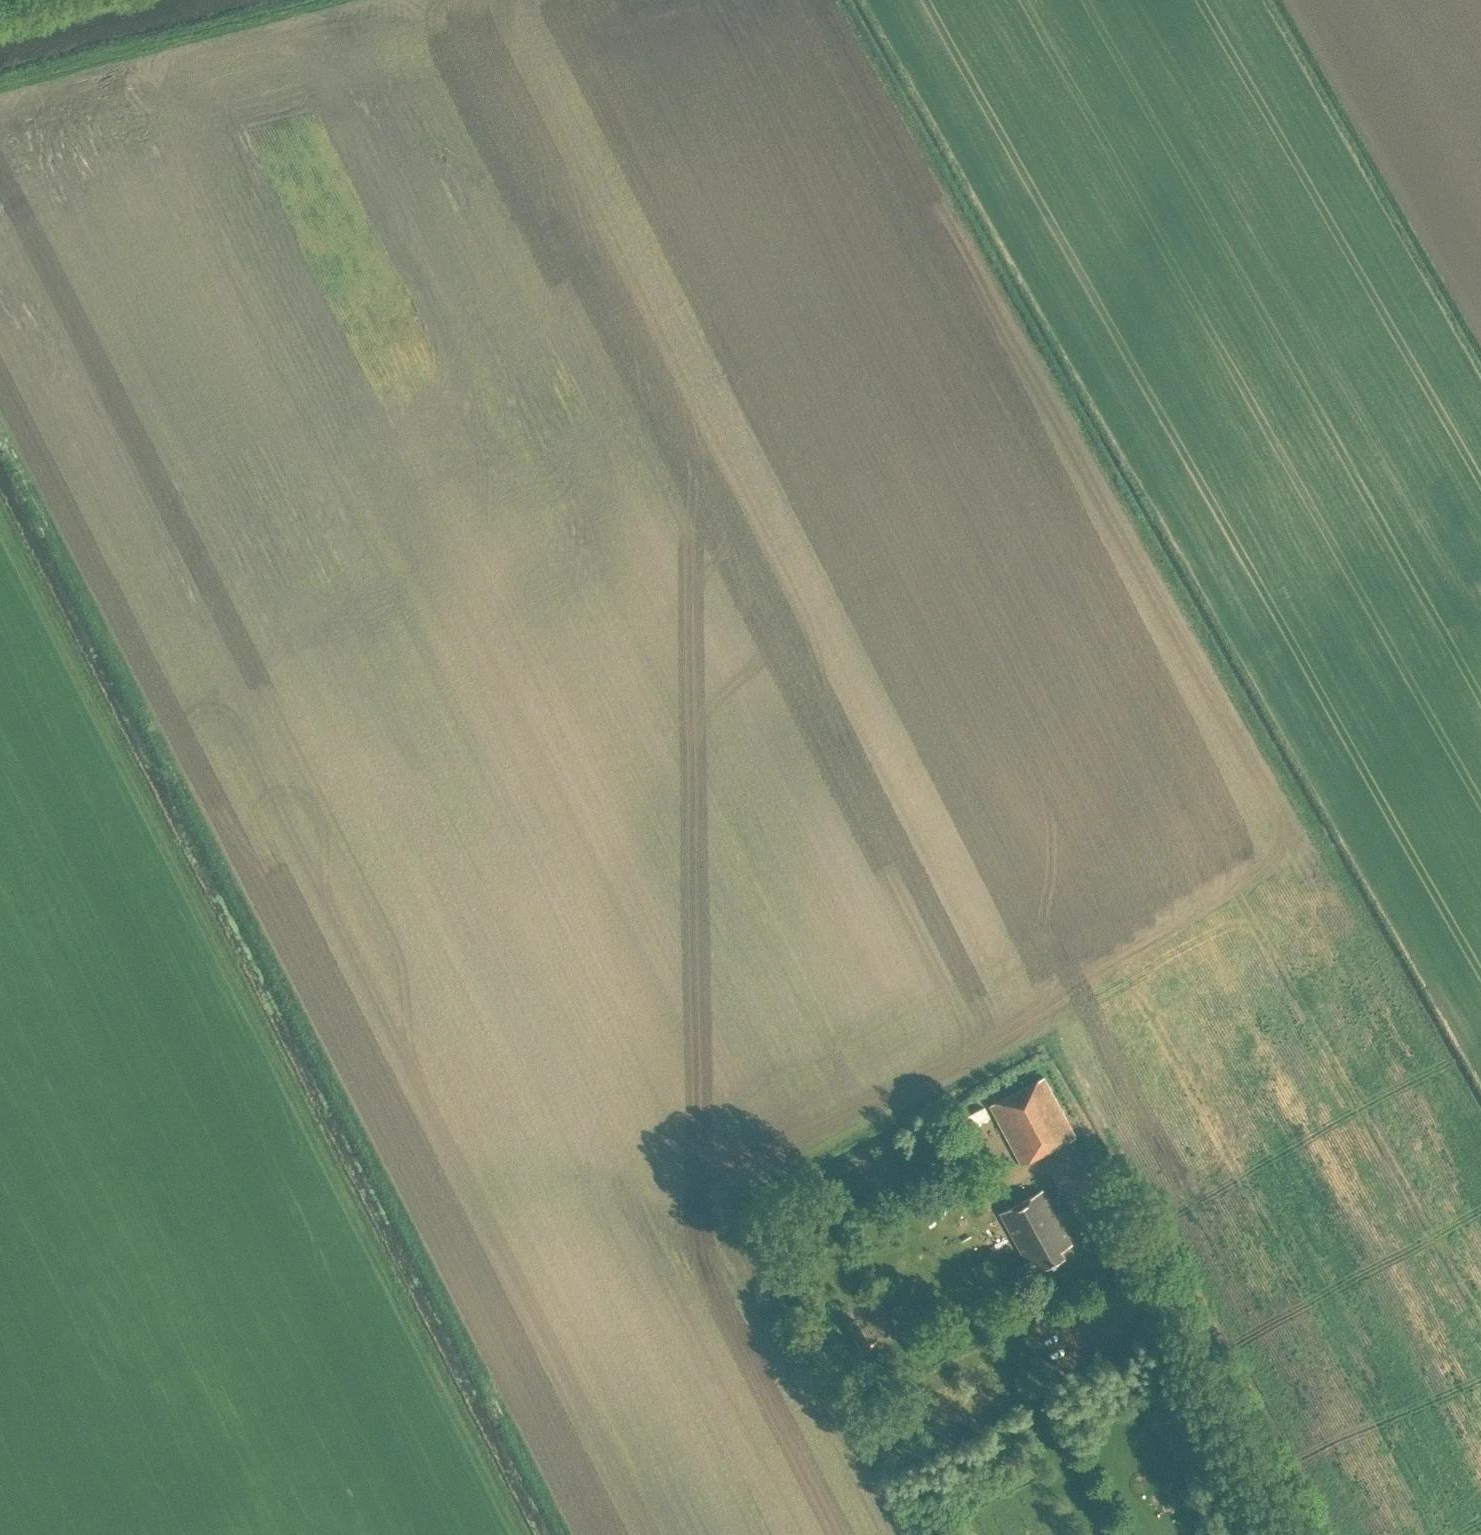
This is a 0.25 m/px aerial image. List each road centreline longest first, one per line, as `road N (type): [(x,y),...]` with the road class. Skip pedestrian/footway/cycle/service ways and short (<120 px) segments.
road 1 (track): [(1304,1534),(1131,1240)]

